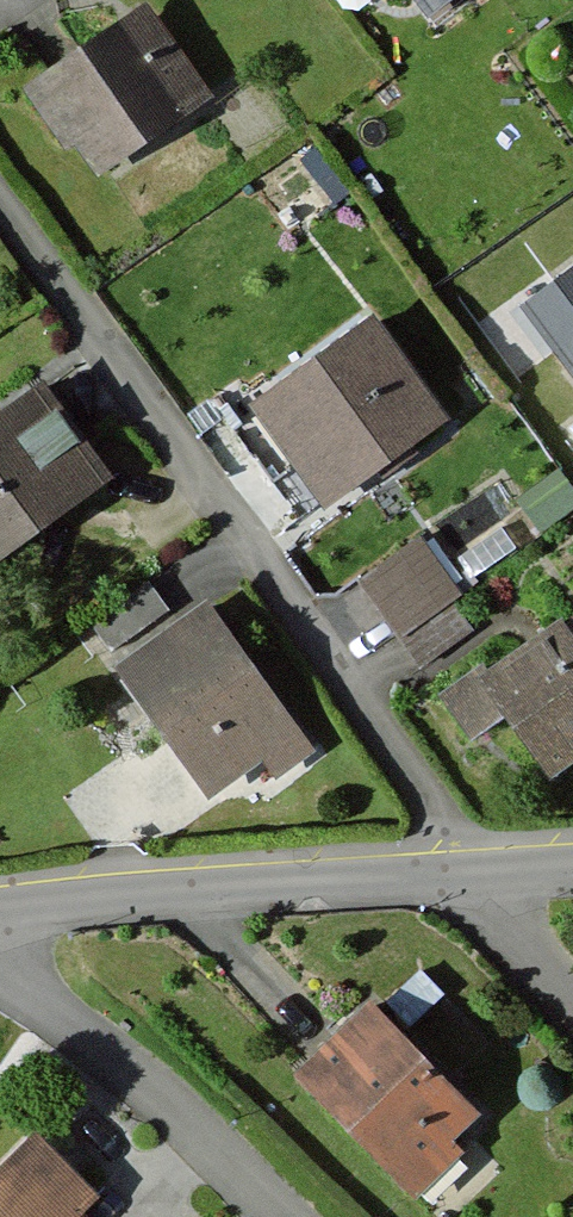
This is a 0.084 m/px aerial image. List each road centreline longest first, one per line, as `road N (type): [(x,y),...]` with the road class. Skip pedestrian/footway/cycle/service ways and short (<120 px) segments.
road 1 (residential): [(0,214),(481,867)]
road 2 (residential): [(0,911),(458,869)]
road 3 (residential): [(0,961),(170,1098),(287,1216)]
road 4 (residential): [(458,869),(572,989)]

